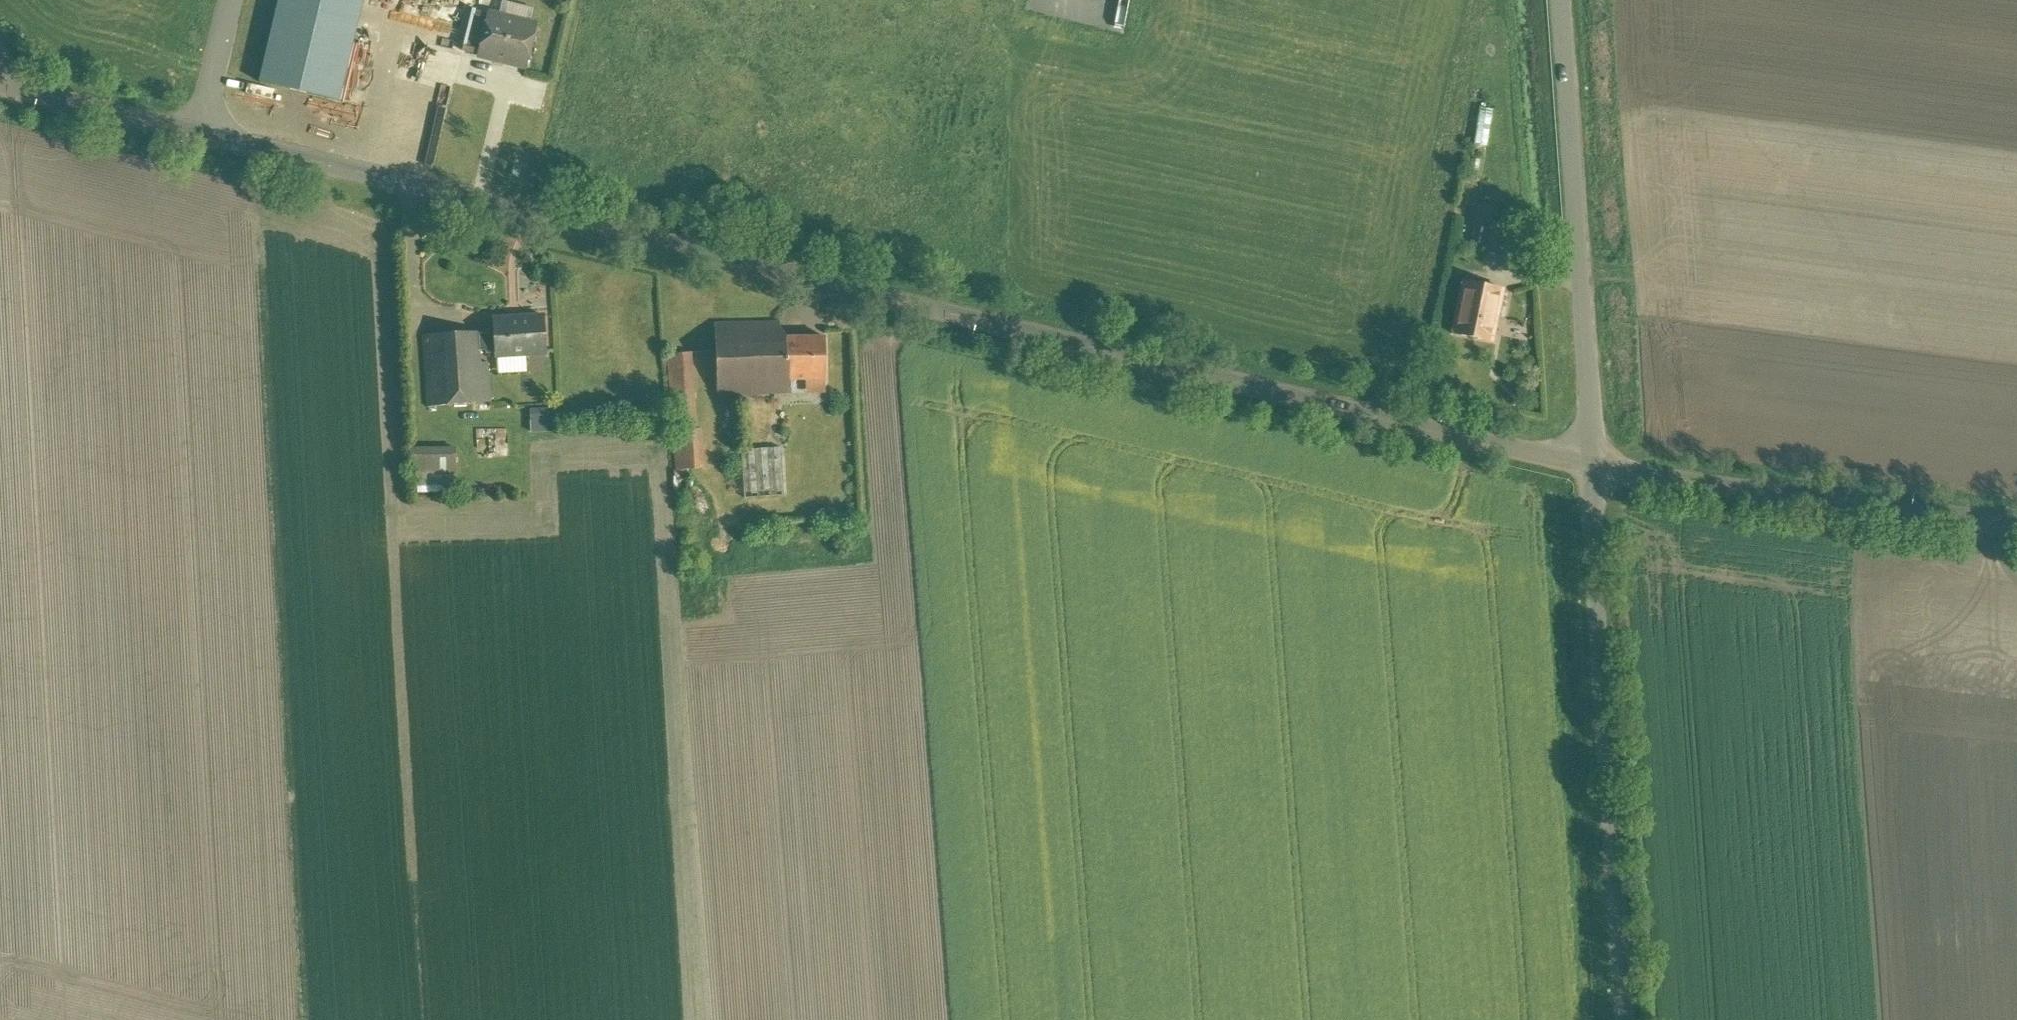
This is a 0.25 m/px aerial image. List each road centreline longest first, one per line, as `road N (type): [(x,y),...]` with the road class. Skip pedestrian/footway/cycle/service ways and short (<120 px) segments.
road 1 (residential): [(1588,469),(422,191),(215,129)]
road 2 (unclassified): [(1588,469),(1625,993)]
road 3 (residential): [(1797,982),(1775,707),(2016,747)]
road 4 (unclassified): [(1588,469),(1564,0)]
road 5 (residential): [(2016,522),(1588,469)]
road 6 (residential): [(1797,982),(2016,1005)]
road 7 (residential): [(215,129),(33,76)]
road 8 (residential): [(1625,993),(1797,982)]
road 9 (unclassified): [(243,0),(215,129)]

